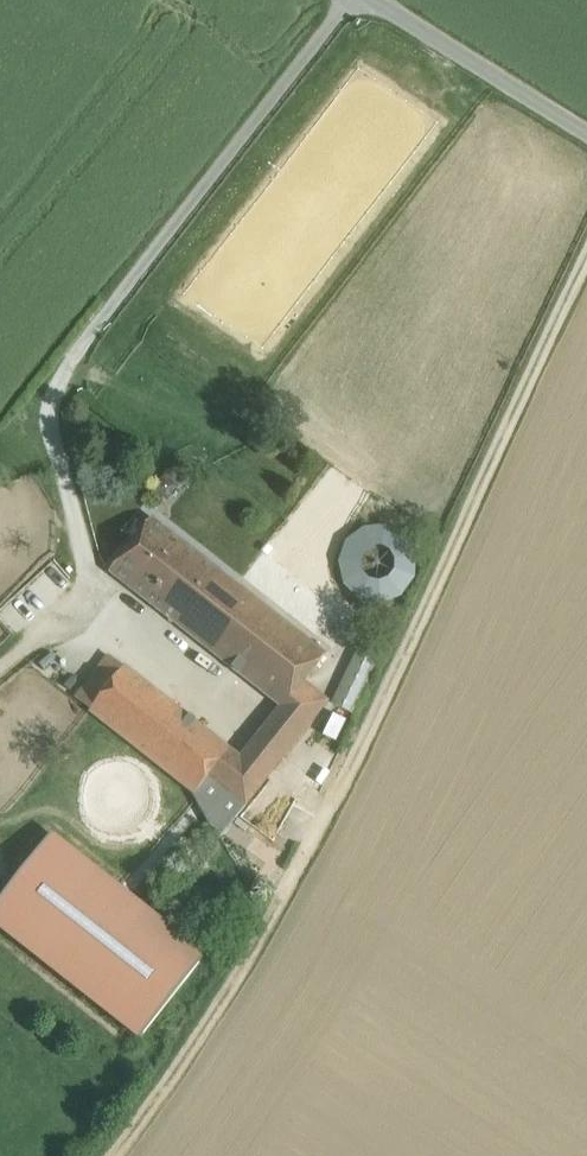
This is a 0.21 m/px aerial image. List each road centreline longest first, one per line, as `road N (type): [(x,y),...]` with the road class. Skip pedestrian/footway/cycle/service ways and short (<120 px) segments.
road 1 (track): [(118,1155),(286,891),(586,266)]
road 2 (unclassified): [(586,133),(373,0)]

